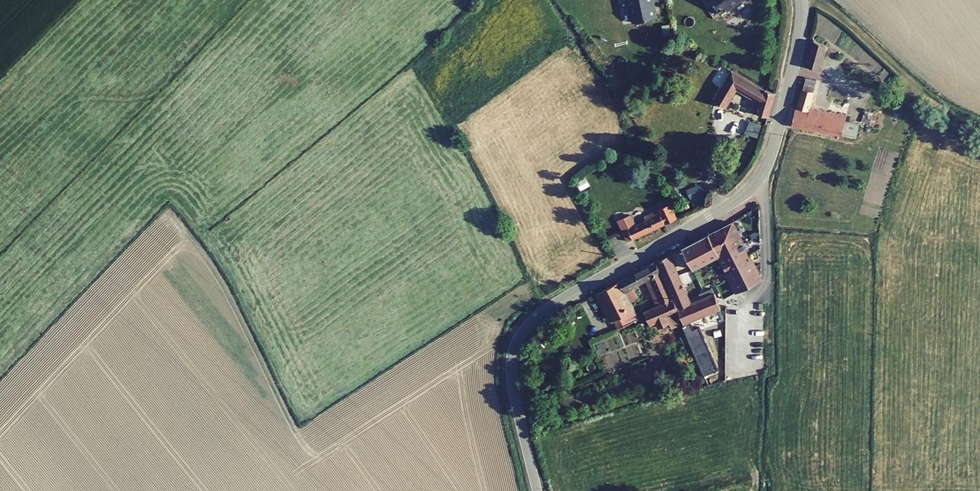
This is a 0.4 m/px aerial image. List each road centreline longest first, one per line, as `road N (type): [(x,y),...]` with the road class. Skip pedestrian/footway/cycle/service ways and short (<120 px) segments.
road 1 (residential): [(537,490),(512,382),(522,330),(756,181),(776,138),(799,0)]

